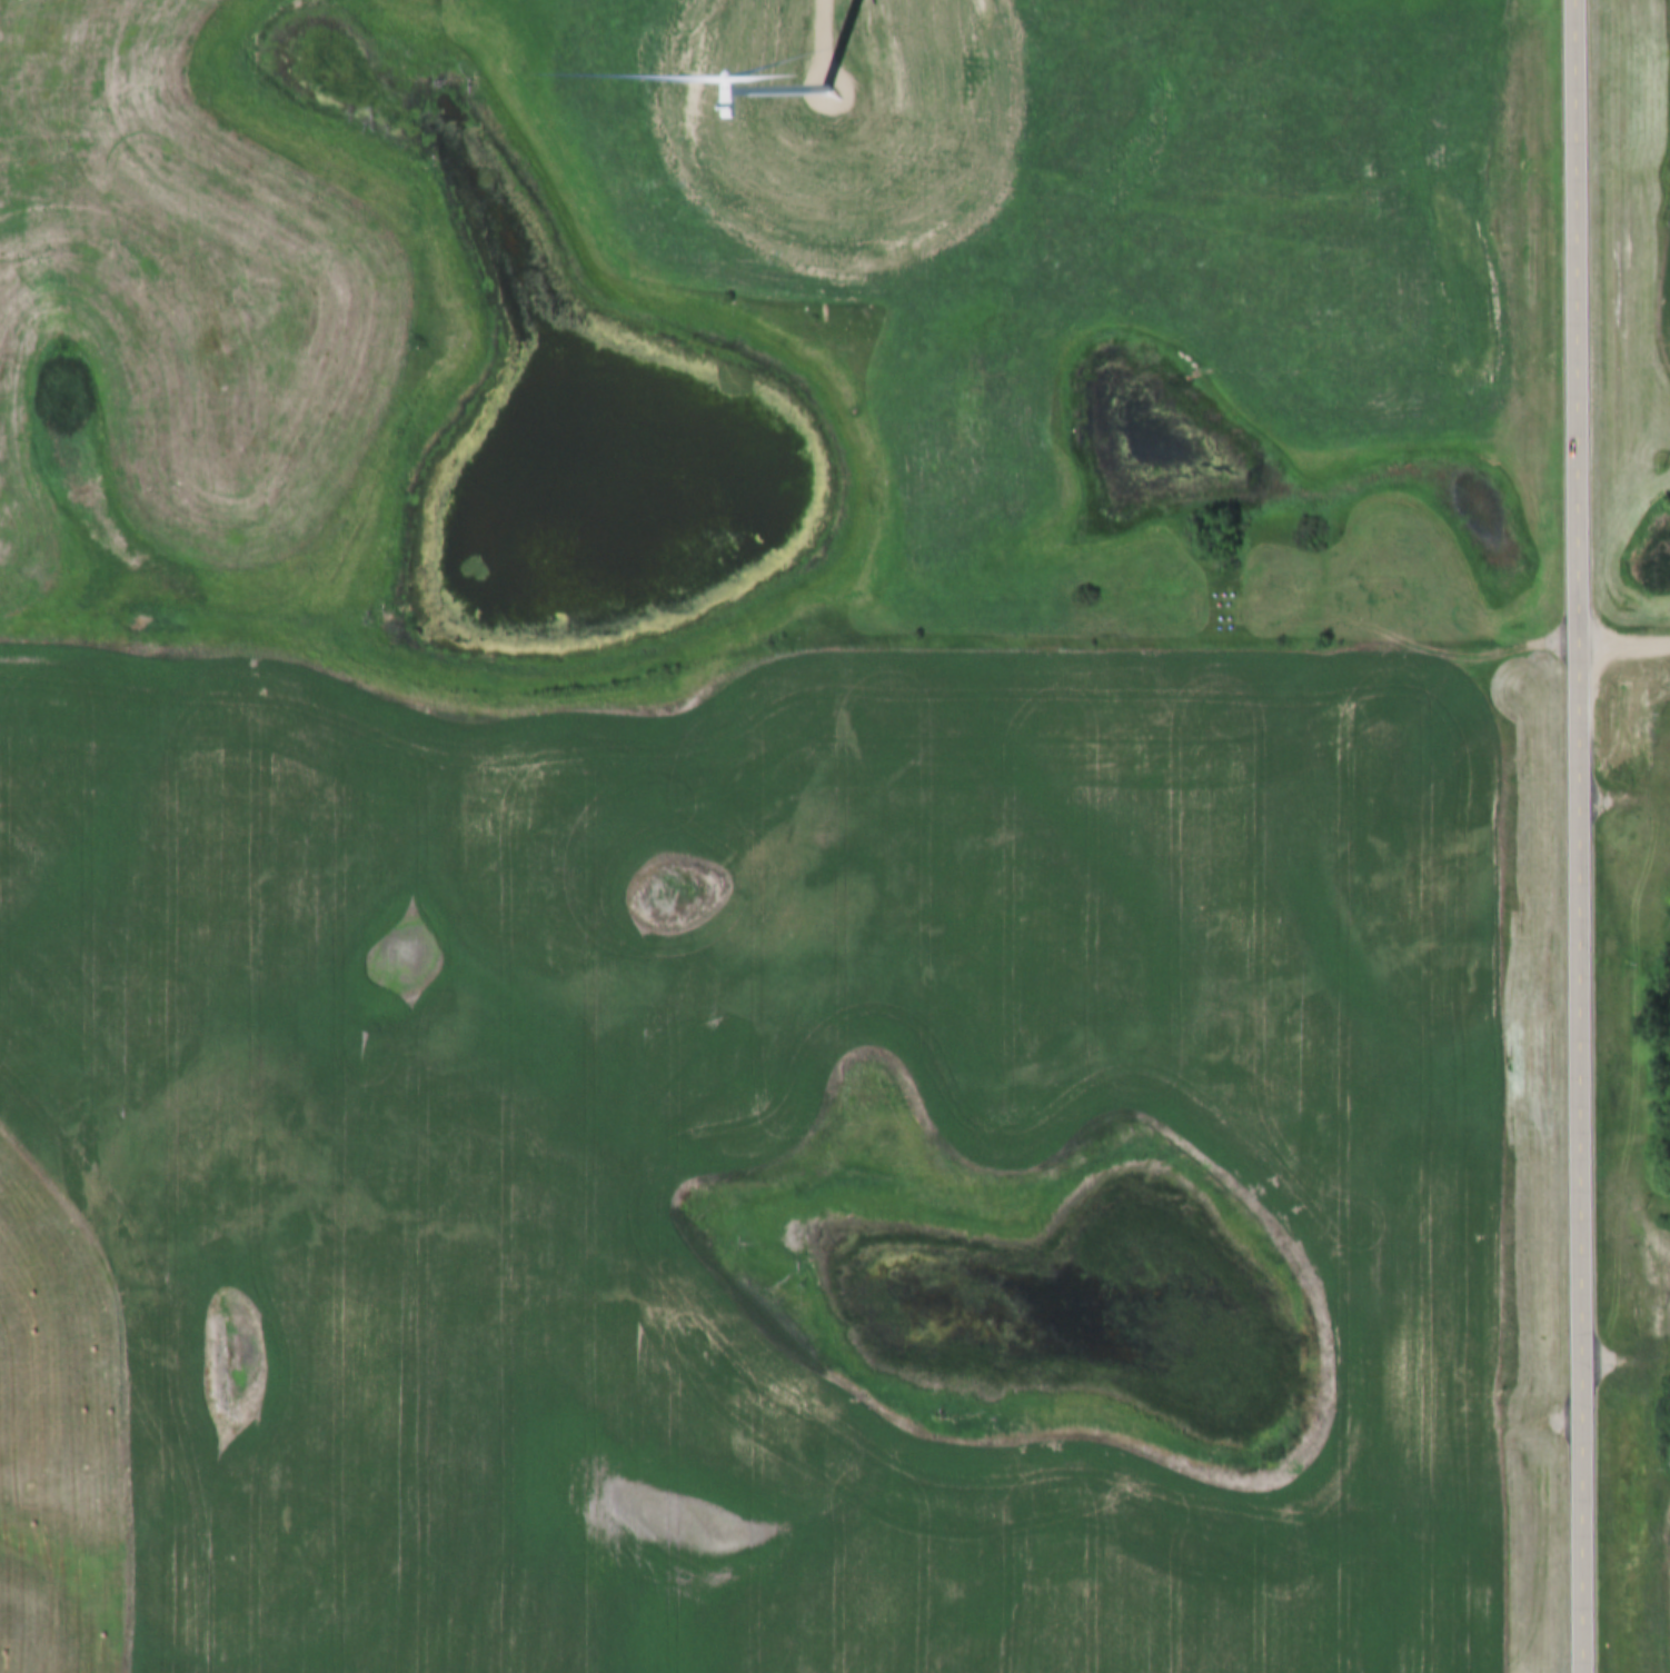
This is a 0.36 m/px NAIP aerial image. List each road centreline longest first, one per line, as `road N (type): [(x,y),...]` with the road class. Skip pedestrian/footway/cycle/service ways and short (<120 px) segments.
road 1 (secondary): [(1576,0),(1584,1672)]

